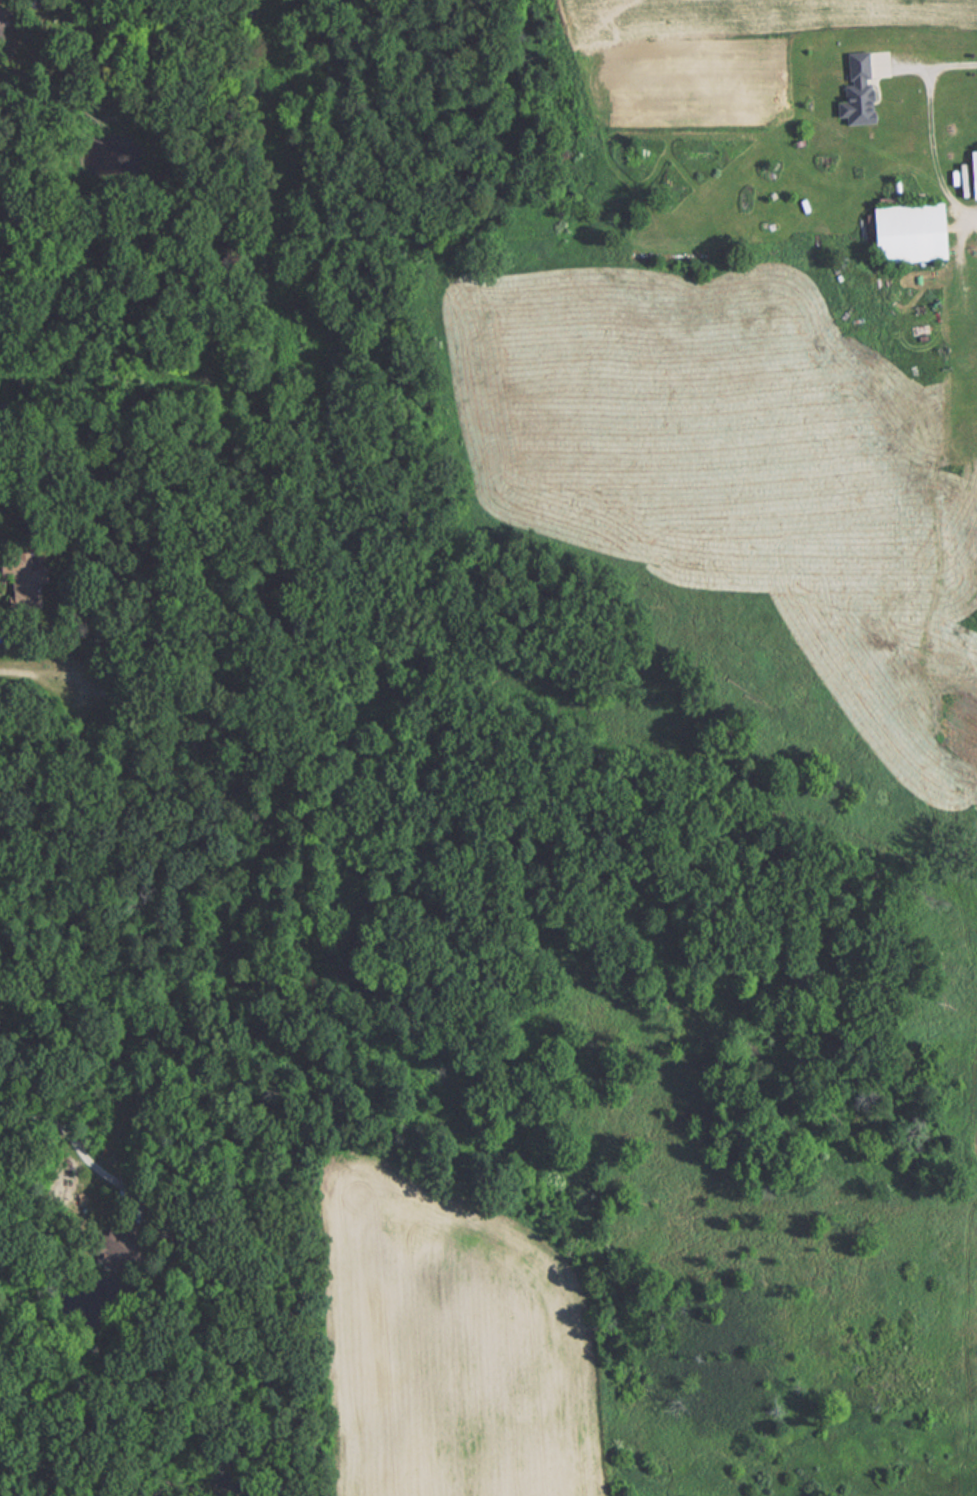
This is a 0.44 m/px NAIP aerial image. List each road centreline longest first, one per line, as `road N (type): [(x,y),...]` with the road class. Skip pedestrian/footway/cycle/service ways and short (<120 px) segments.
road 1 (residential): [(0,672),(49,668),(109,722)]

